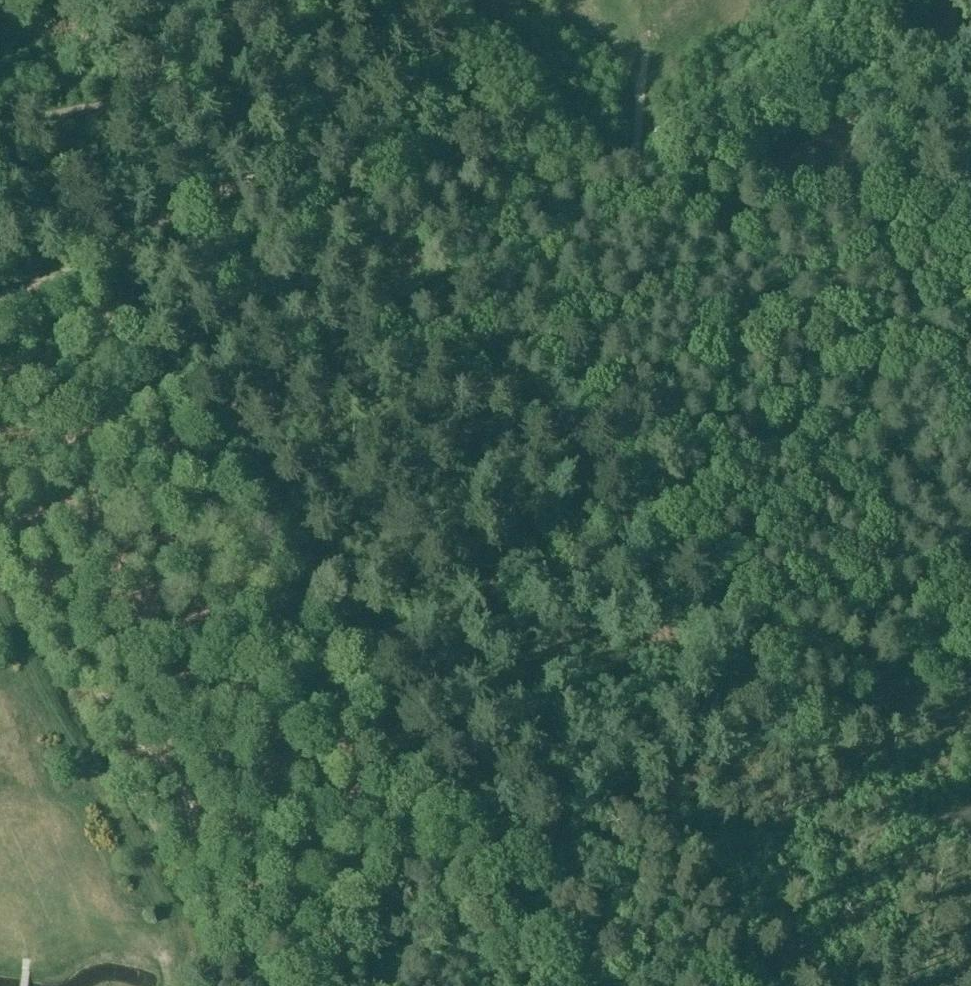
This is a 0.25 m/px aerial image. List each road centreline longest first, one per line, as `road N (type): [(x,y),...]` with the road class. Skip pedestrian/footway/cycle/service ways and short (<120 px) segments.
road 1 (track): [(970,557),(857,408),(321,663)]
road 2 (track): [(266,985),(209,886),(181,786),(115,718),(77,651),(75,610),(94,537),(82,468),(44,421),(0,402)]
road 3 (track): [(500,186),(634,171),(748,225),(854,217),(892,180),(938,92),(954,0)]
road 4 (track): [(321,663),(56,274),(0,214)]
road 5 (track): [(500,186),(440,106),(391,83),(226,70),(100,106),(0,123)]
road 6 (track): [(0,301),(283,162),(362,159),(500,186)]
road 7 (track): [(321,663),(459,864),(528,985)]

